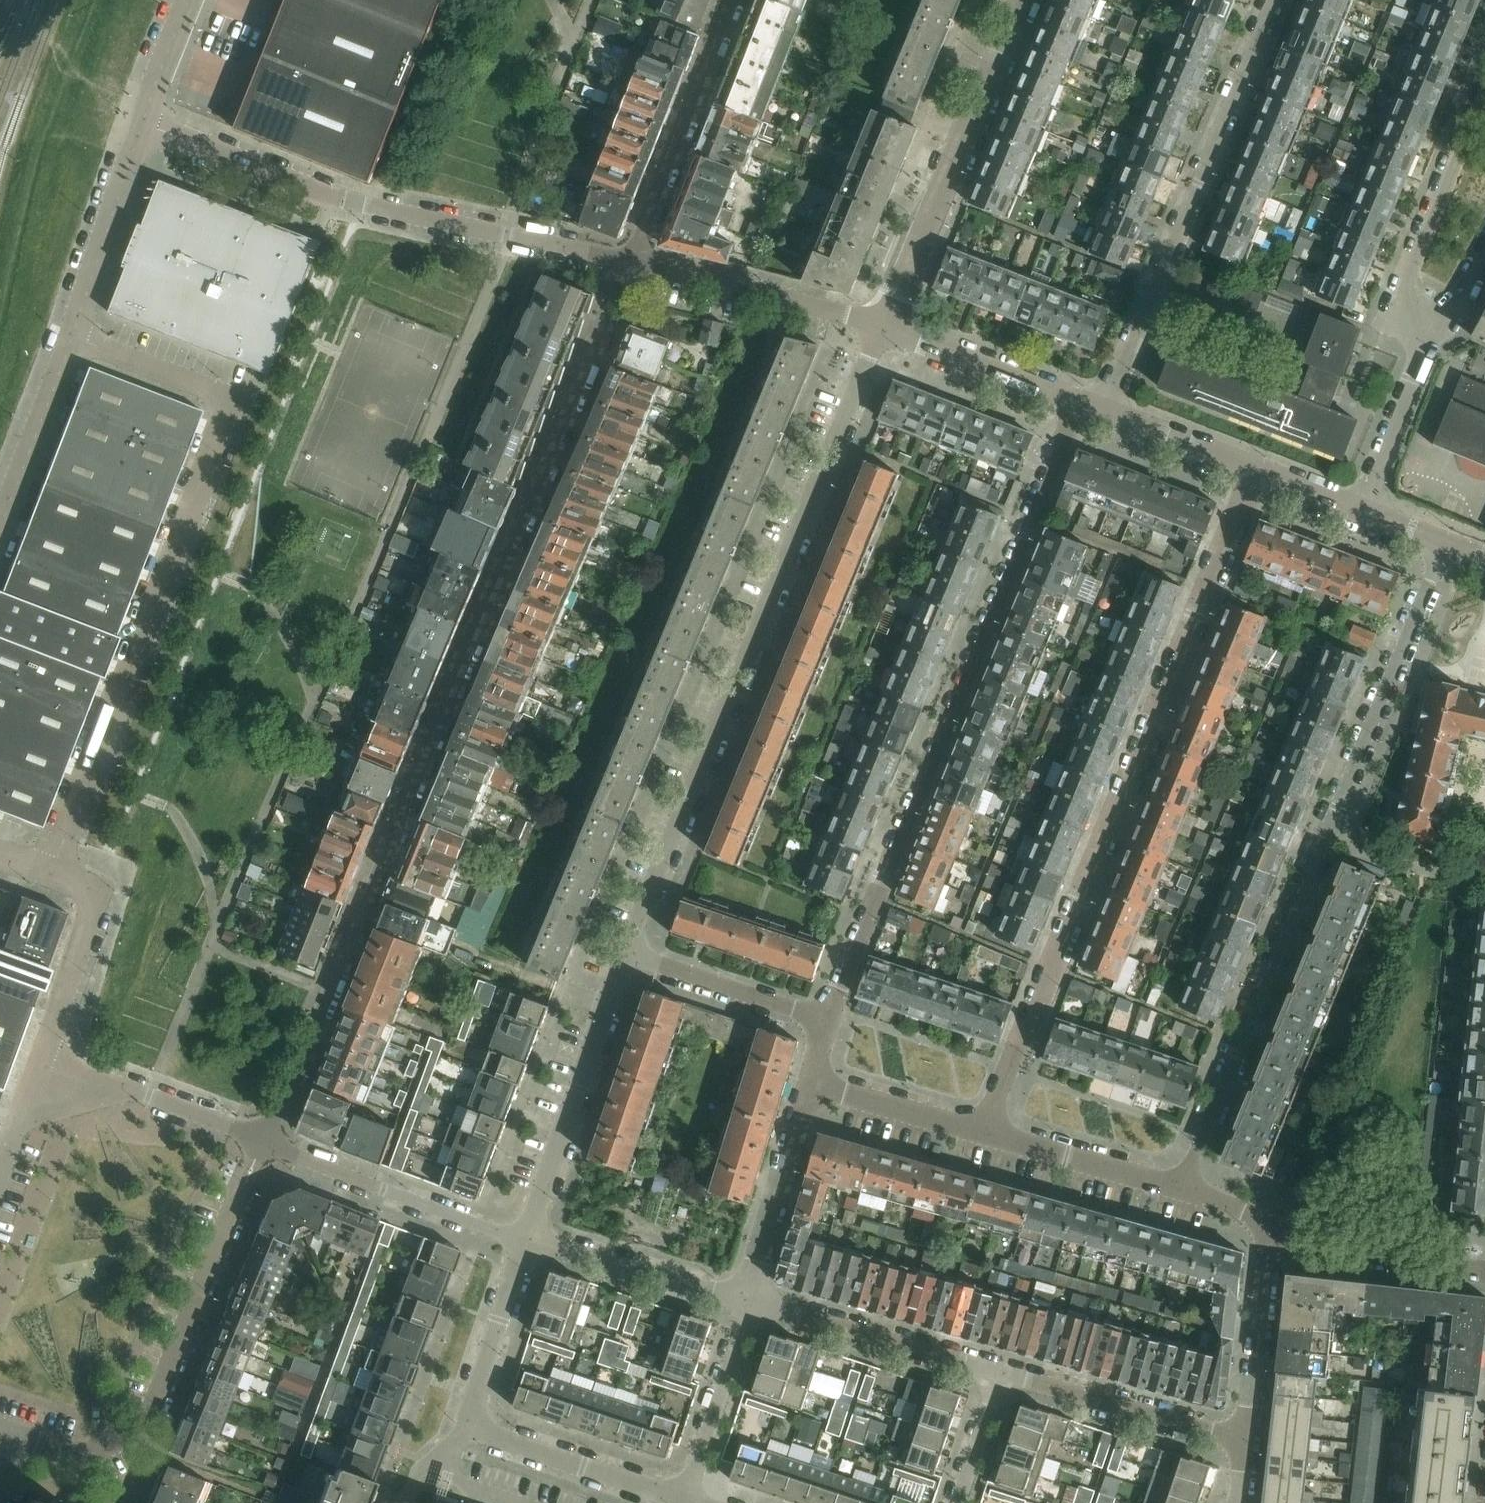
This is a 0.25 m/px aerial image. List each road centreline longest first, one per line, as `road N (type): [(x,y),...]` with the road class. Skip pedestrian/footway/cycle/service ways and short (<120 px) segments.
road 1 (residential): [(625,266),(266,1140)]
road 2 (residential): [(1256,475),(983,1132)]
road 3 (residential): [(1182,1189),(1445,544)]
road 4 (unclassified): [(50,876),(230,402),(70,344)]
road 5 (residential): [(626,952),(885,329)]
road 6 (residential): [(829,1020),(1080,405)]
road 7 (residential): [(1106,415),(1274,0)]
road 8 (residential): [(0,1431),(81,1459),(142,1434),(251,1173)]
road 9 (unclassified): [(513,239),(355,209),(142,129)]
road 10 (residential): [(885,329),(1022,0)]
road 11 (residential): [(528,1242),(626,952)]
road 12 (residential): [(625,266),(734,0)]
road 13 (residential): [(1484,79),(1399,282),(1430,336)]
road 14 (residential): [(528,1242),(266,1140)]
road 15 (residential): [(885,329),(625,266)]
road 16 (residential): [(1247,1444),(997,1374)]
road 17 (residential): [(997,1374),(749,1302)]
road 18 (residential): [(468,1427),(685,1501)]
road 19 (residential): [(749,1302),(528,1242)]
road 20 (unclassified): [(70,344),(142,129)]
road 21 (residential): [(811,1085),(749,1302)]
road 22 (unclassified): [(40,1058),(99,896),(50,876)]
road 23 (residential): [(1273,1224),(1247,1444)]
road 24 (residential): [(1484,1272),(1340,1247),(1273,1224)]
road 25 (residential): [(829,1020),(626,952)]
road 26 (residential): [(1080,405),(885,329)]
road 27 (residential): [(685,1501),(749,1302)]
road 28 (residential): [(1182,1189),(983,1132)]
road 29 (unclassified): [(0,530),(70,344)]
road 30 (residential): [(468,1427),(528,1242)]
road 31 (residential): [(1354,511),(1430,336)]
road 32 (residential): [(983,1132),(811,1085)]
road 33 (residential): [(1256,475),(1106,415)]
road 34 (unclassified): [(142,129),(192,0)]
road 35 (residential): [(997,1374),(958,1502)]
road 36 (residential): [(266,1140),(148,1097)]

